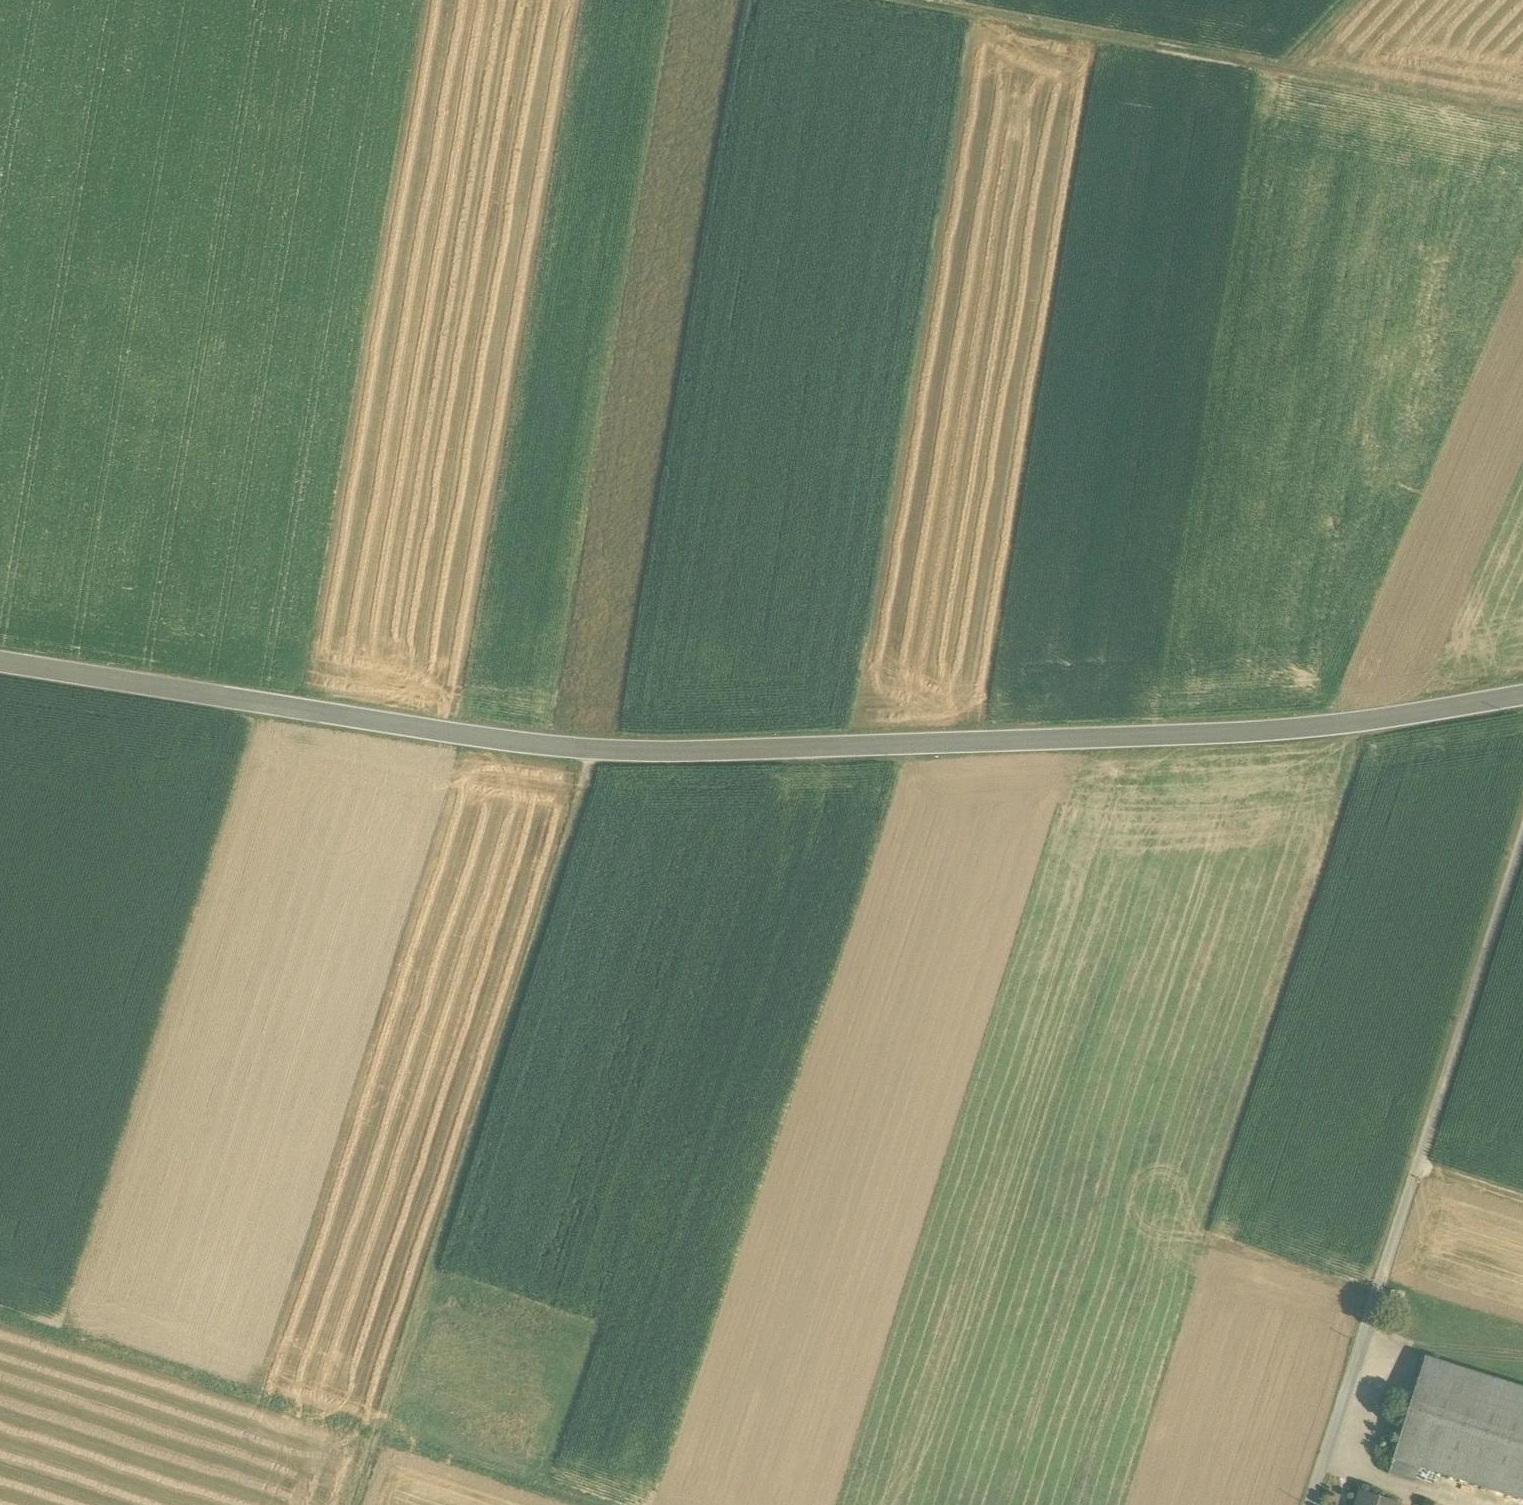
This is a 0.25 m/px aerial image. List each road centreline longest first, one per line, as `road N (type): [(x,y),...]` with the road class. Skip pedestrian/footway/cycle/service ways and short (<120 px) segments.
road 1 (tertiary): [(1522,697),(1274,732),(594,751),(0,669)]
road 2 (track): [(373,1439),(594,751)]
road 3 (track): [(893,0),(1522,117)]
road 4 (track): [(373,1439),(0,1318)]
road 5 (track): [(373,1439),(576,1504)]

